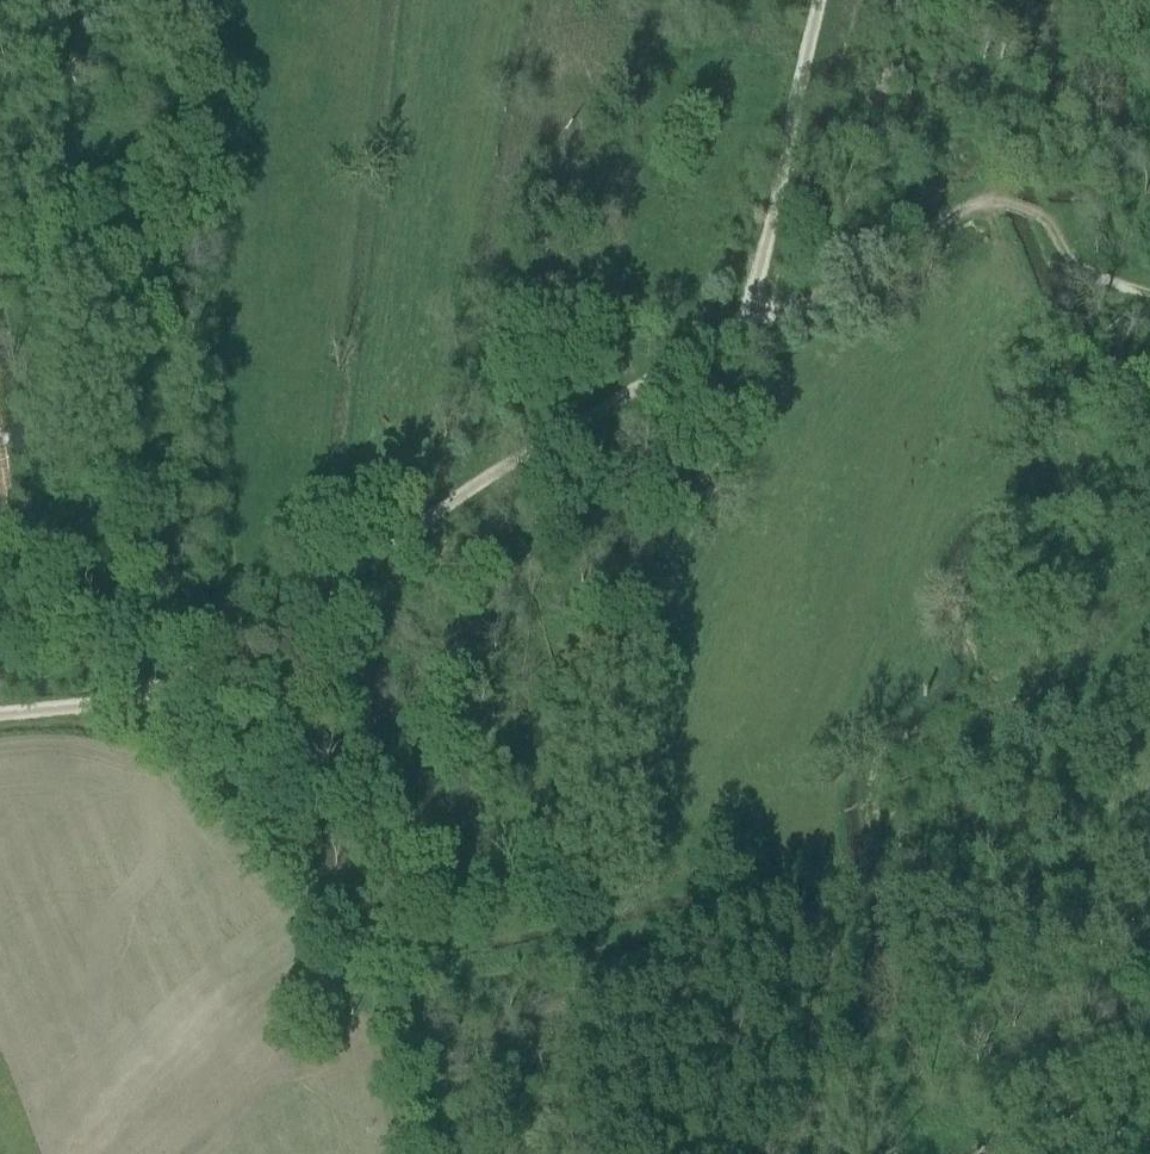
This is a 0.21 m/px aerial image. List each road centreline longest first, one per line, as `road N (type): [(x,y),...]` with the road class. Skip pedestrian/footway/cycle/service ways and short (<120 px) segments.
road 1 (track): [(1149,293),(1066,265),(1042,217),(987,202),(392,539),(180,683),(0,715)]
road 2 (track): [(822,0),(785,132),(762,258),(725,348)]

